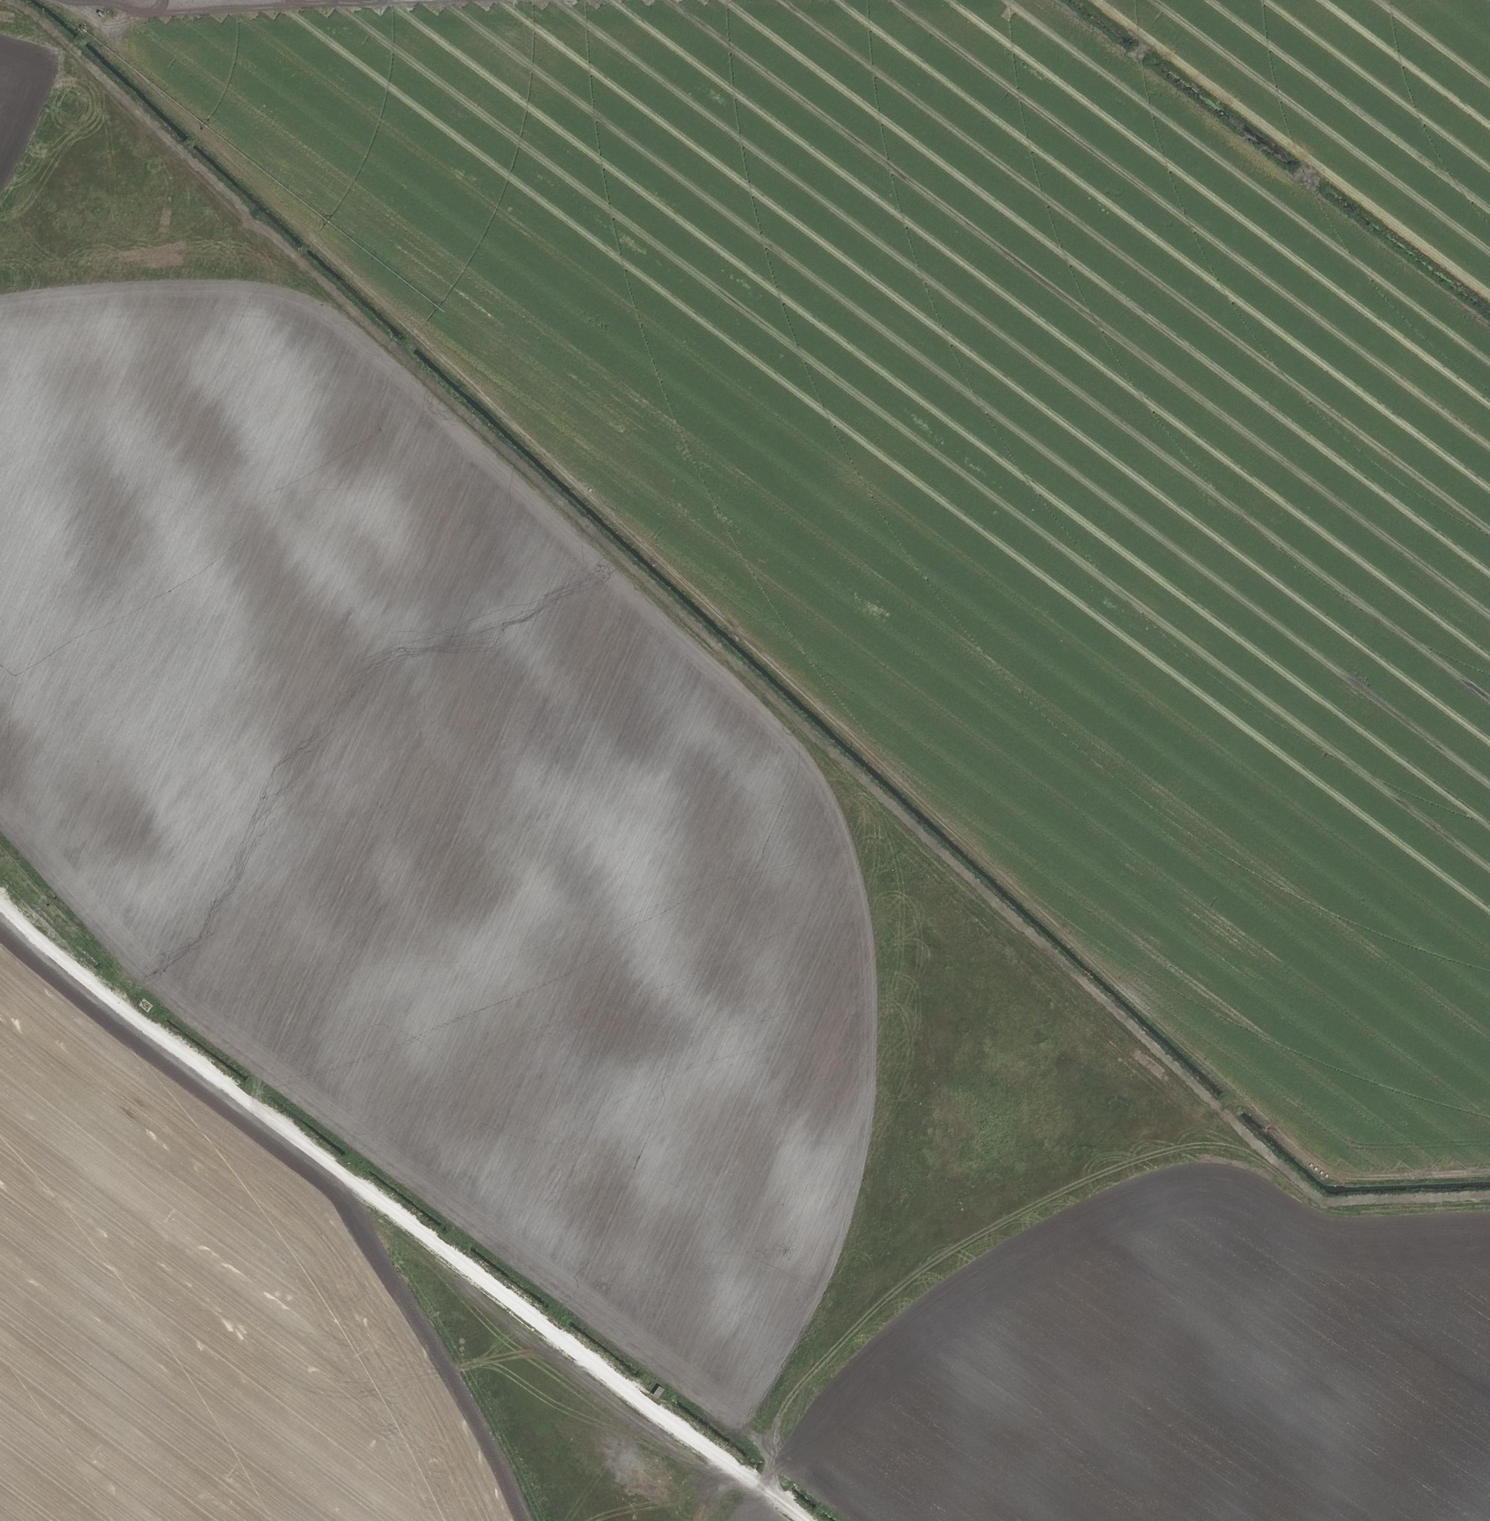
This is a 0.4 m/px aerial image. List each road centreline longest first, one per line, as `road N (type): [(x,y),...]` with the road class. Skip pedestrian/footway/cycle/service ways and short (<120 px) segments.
road 1 (track): [(811,1520),(44,946),(0,896)]
road 2 (track): [(1489,1196),(1317,1200),(1233,1145),(1128,1167),(896,1296),(815,1385),(779,1442),(775,1494)]

